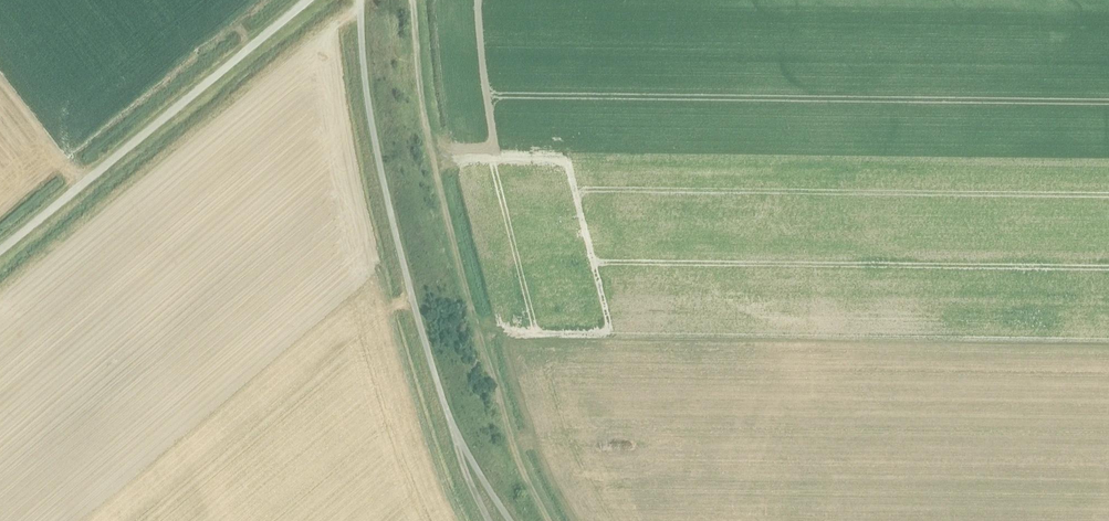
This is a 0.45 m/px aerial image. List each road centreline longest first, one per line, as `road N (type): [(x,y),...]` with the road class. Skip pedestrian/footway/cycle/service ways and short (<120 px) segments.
road 1 (unclassified): [(512,520),(455,435),(411,300),(366,100),(359,0)]
road 2 (track): [(413,0),(422,102),(475,315),(519,458),(547,520)]
road 3 (unclassified): [(0,252),(305,0)]

